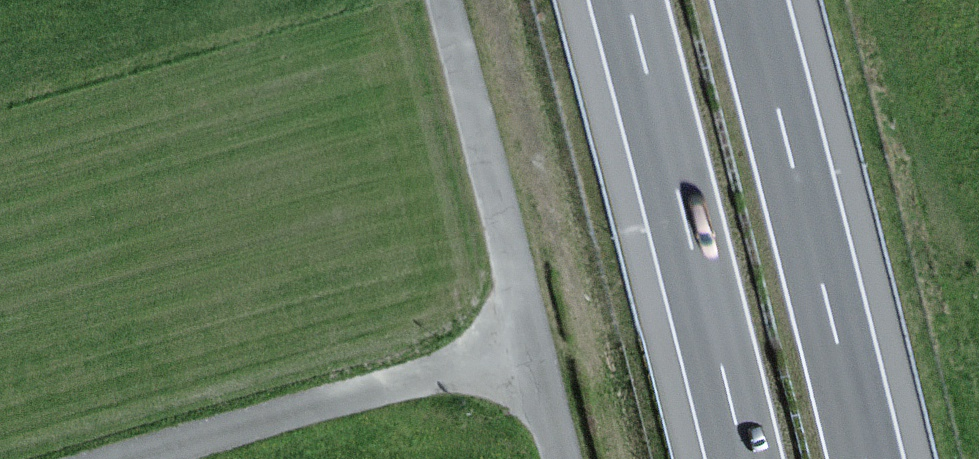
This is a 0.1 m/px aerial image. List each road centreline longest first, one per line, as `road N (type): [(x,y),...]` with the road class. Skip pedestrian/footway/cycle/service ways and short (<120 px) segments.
road 1 (motorway): [(626,0),(743,458)]
road 2 (motorway): [(867,458),(751,0)]
road 3 (unclassified): [(132,458),(536,346)]
road 4 (unclassified): [(536,346),(446,0)]

